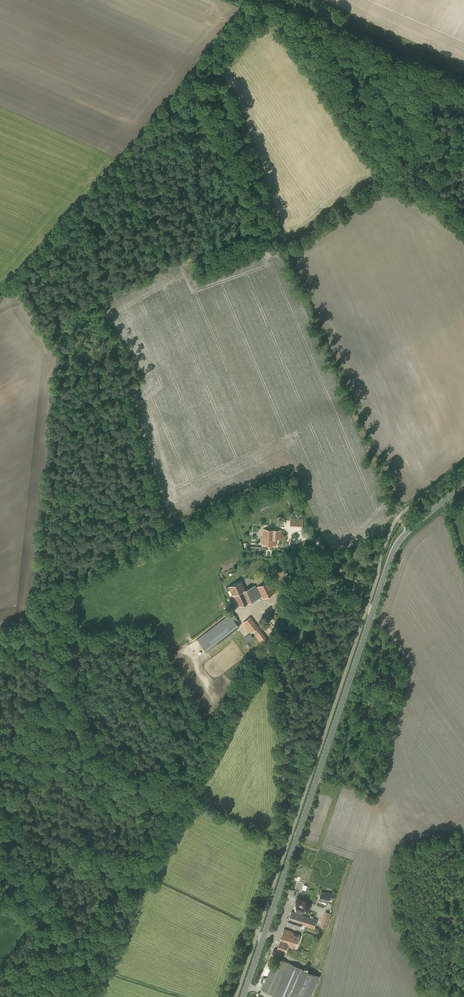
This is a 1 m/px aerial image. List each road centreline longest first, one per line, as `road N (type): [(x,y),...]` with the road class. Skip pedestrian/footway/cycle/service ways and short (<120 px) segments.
road 1 (secondary): [(243,996),(390,560),(412,527),(463,483)]

